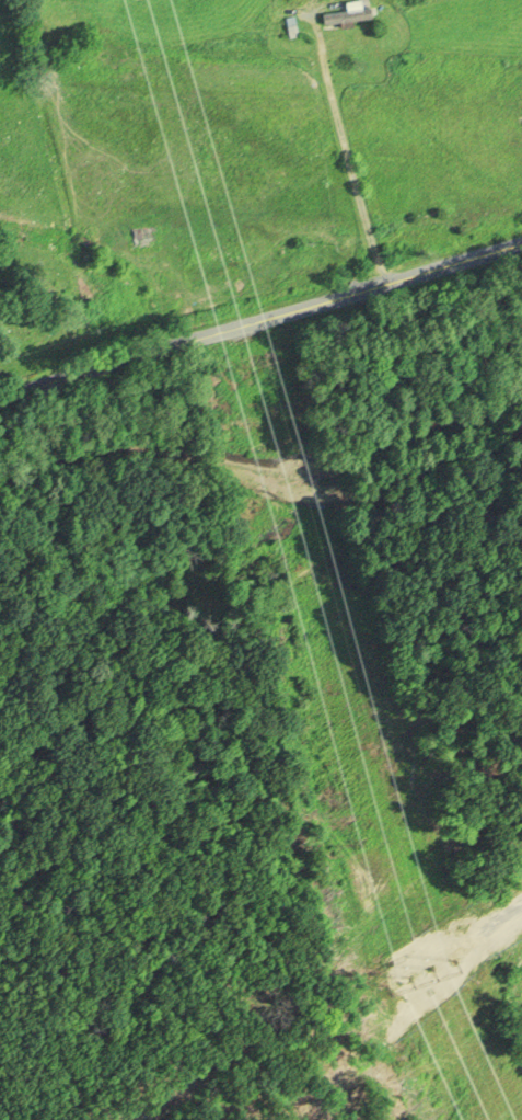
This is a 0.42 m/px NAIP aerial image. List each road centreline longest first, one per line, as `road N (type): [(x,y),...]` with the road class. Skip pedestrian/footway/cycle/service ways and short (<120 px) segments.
road 1 (tertiary): [(0,407),(521,255)]

